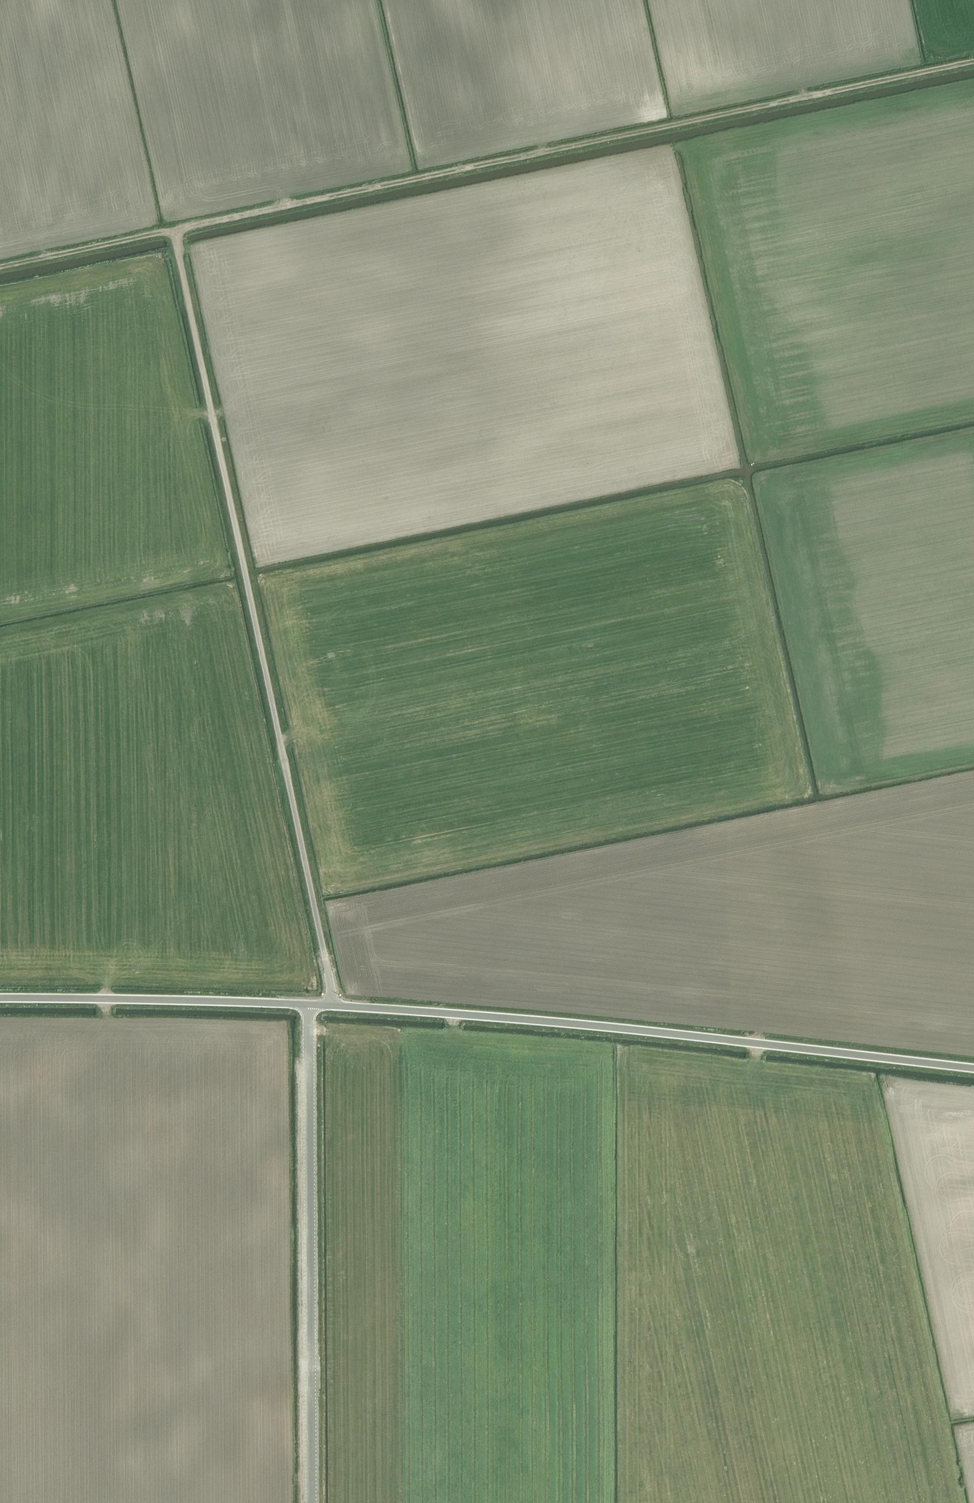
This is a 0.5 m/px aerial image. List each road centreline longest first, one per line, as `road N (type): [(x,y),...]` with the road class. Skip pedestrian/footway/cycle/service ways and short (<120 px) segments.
road 1 (track): [(0,267),(973,62)]
road 2 (unclassified): [(333,1005),(174,231)]
road 3 (unclassified): [(973,1068),(333,1005)]
road 4 (unclassified): [(333,1005),(0,998)]

